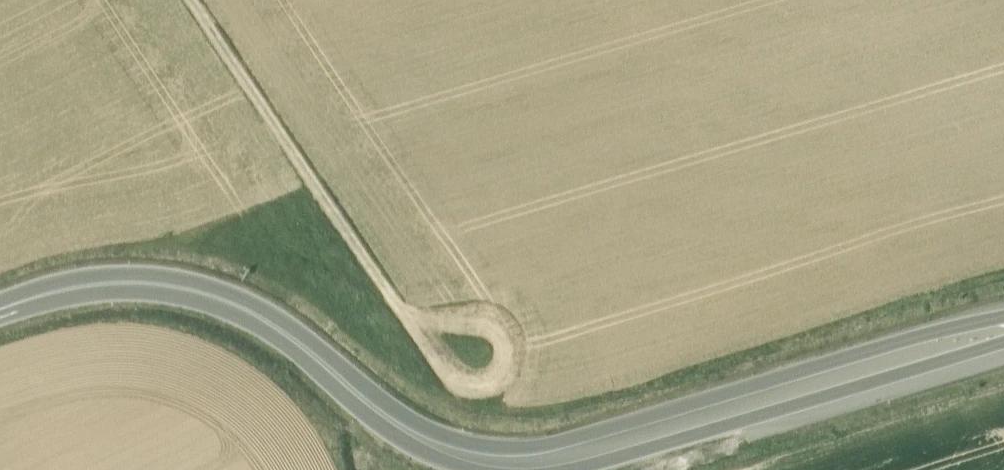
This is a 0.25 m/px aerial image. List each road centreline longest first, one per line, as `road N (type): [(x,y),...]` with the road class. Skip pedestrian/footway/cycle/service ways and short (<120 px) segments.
road 1 (primary): [(0,314),(77,287),(126,282),(226,301),(266,321),(403,430),(500,465),(561,459),(1003,327)]
road 2 (track): [(195,0),(451,380),(500,376),(510,364),(505,331),(495,321),(454,316)]

